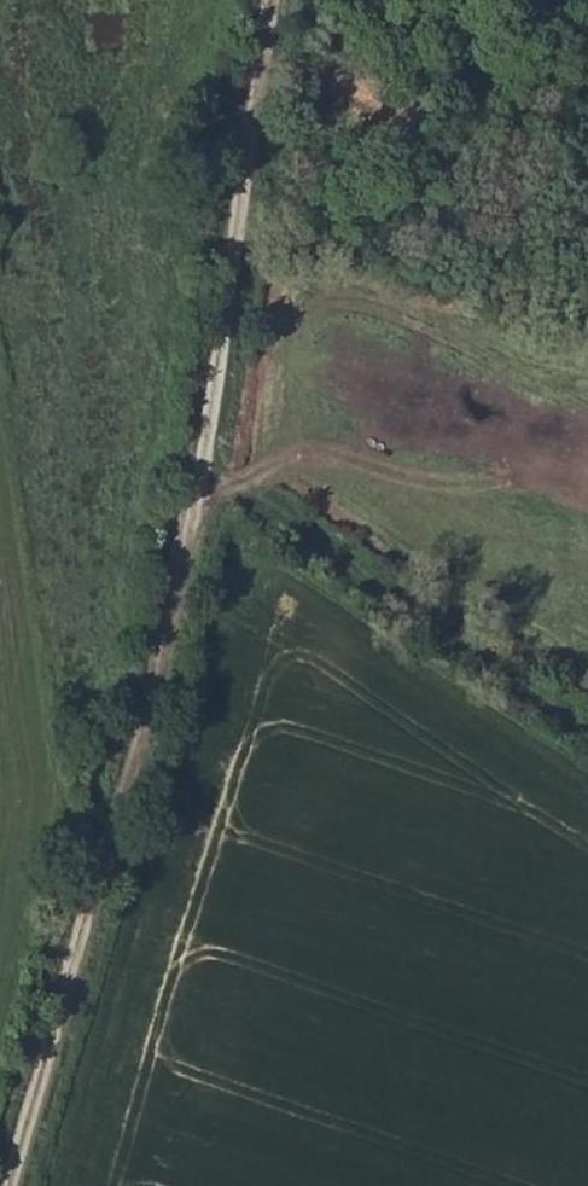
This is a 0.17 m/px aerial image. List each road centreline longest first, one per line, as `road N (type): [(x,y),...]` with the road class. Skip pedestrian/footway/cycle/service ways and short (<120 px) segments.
road 1 (track): [(9,1185),(166,662),(207,479),(277,0)]
road 2 (track): [(207,479),(587,735)]

